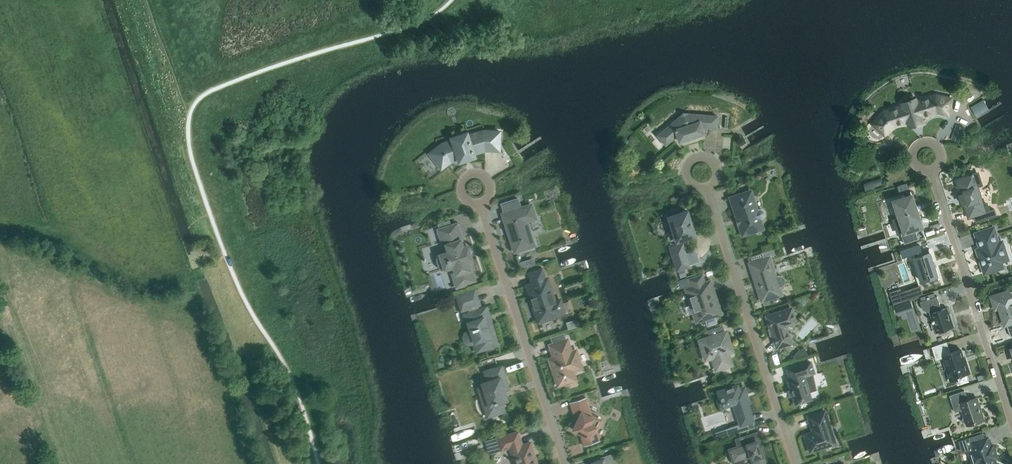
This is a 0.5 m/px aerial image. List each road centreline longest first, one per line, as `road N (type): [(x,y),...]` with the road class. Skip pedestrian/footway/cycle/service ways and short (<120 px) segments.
road 1 (unclassified): [(795,463),(707,189)]
road 2 (unclassified): [(480,207),(563,463)]
road 3 (unclassified): [(1011,422),(930,170)]

